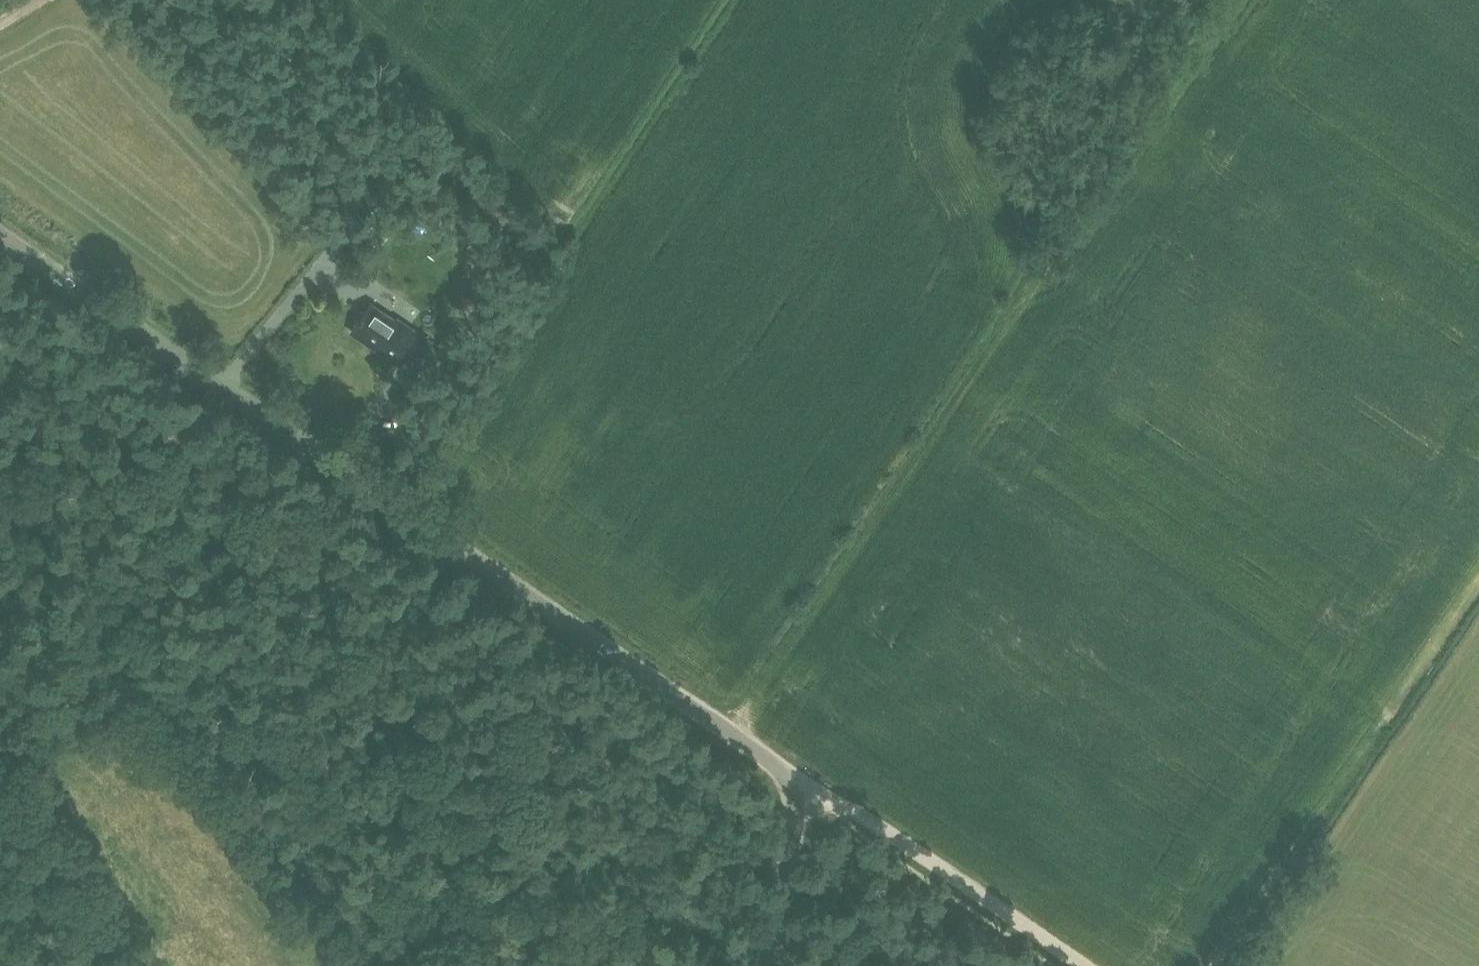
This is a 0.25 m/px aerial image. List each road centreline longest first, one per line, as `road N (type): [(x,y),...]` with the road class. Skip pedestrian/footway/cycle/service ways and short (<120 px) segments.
road 1 (unclassified): [(766,965),(802,780),(0,235)]
road 2 (track): [(1081,965),(802,780)]

